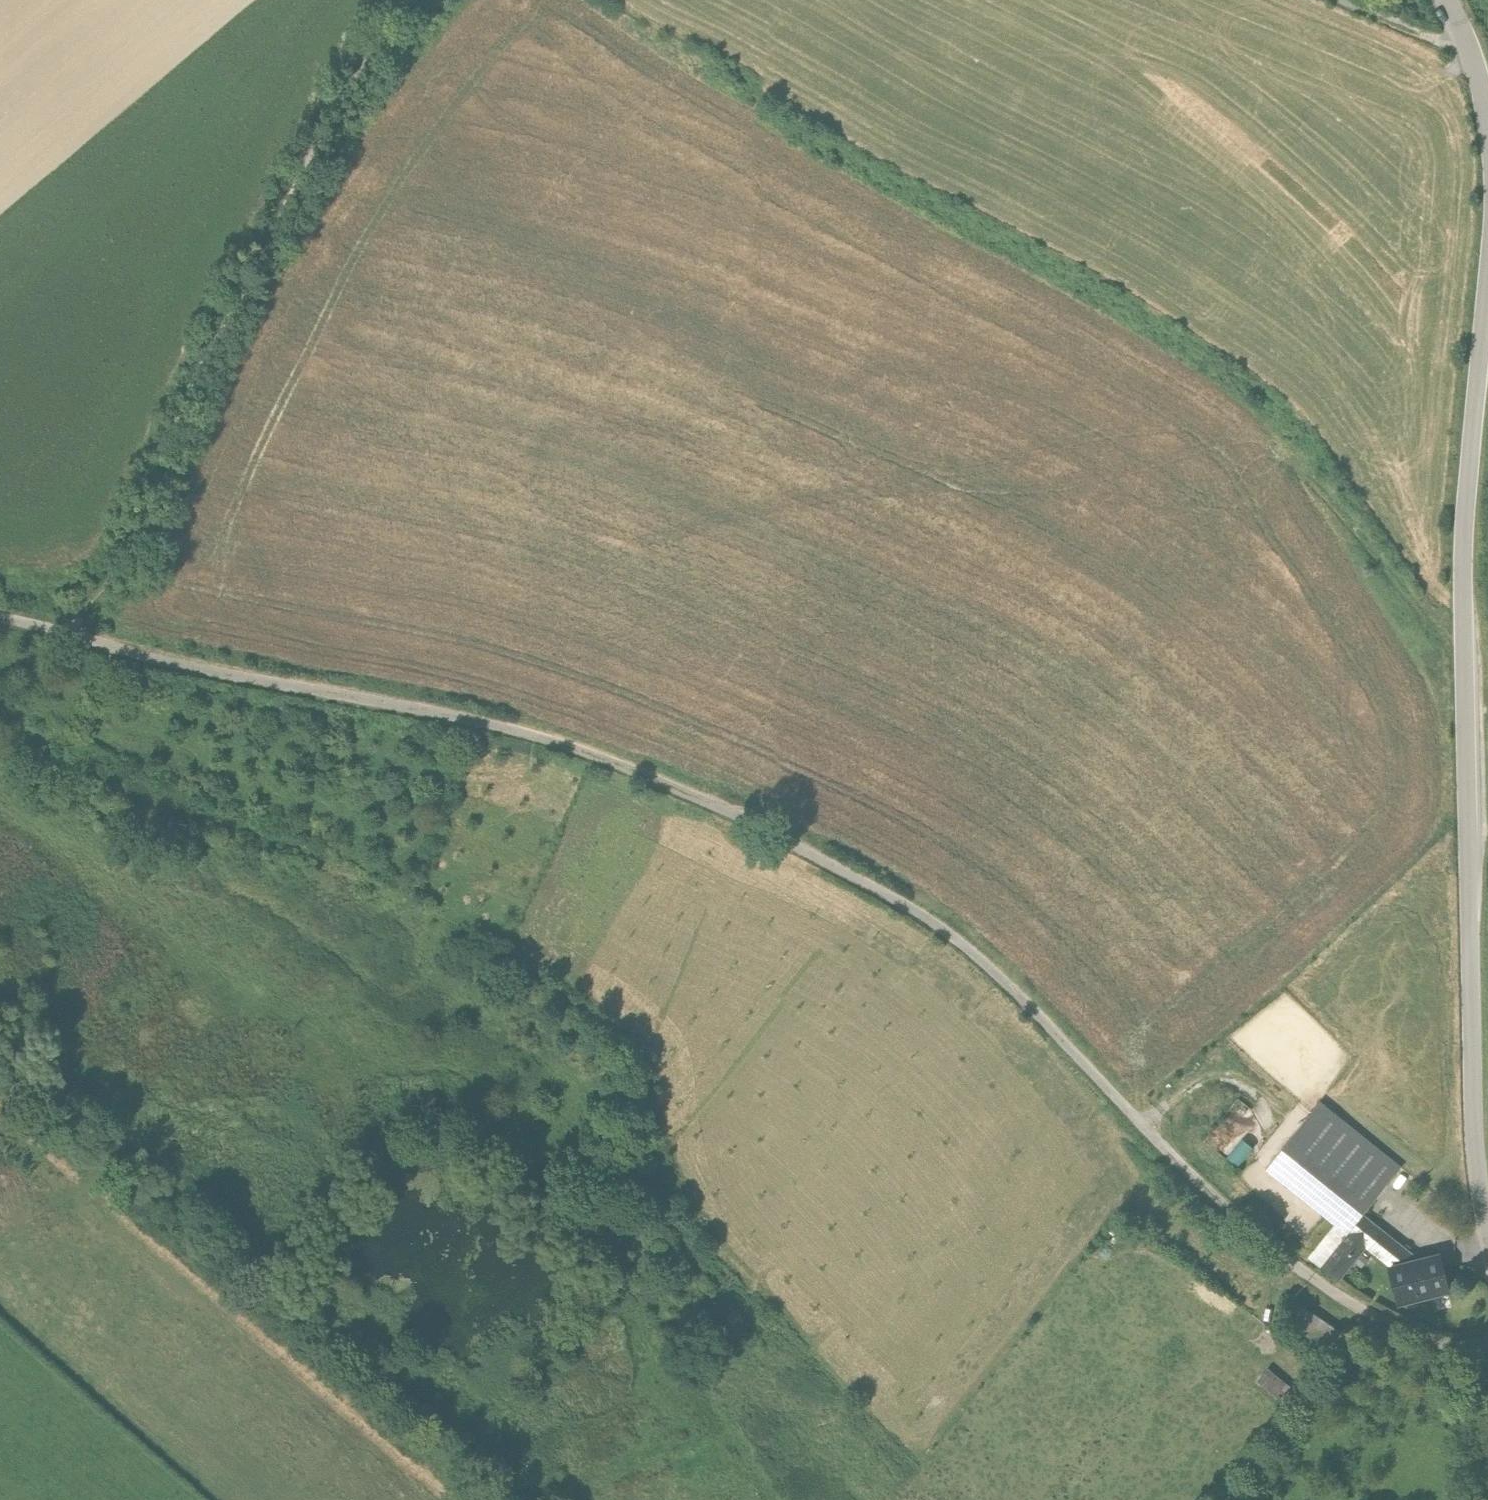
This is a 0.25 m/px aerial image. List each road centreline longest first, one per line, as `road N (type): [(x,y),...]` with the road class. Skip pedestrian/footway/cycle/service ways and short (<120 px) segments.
road 1 (unclassified): [(1487,1209),(1476,1146),(1465,545),(1487,314)]
road 2 (track): [(1477,52),(1357,0)]

